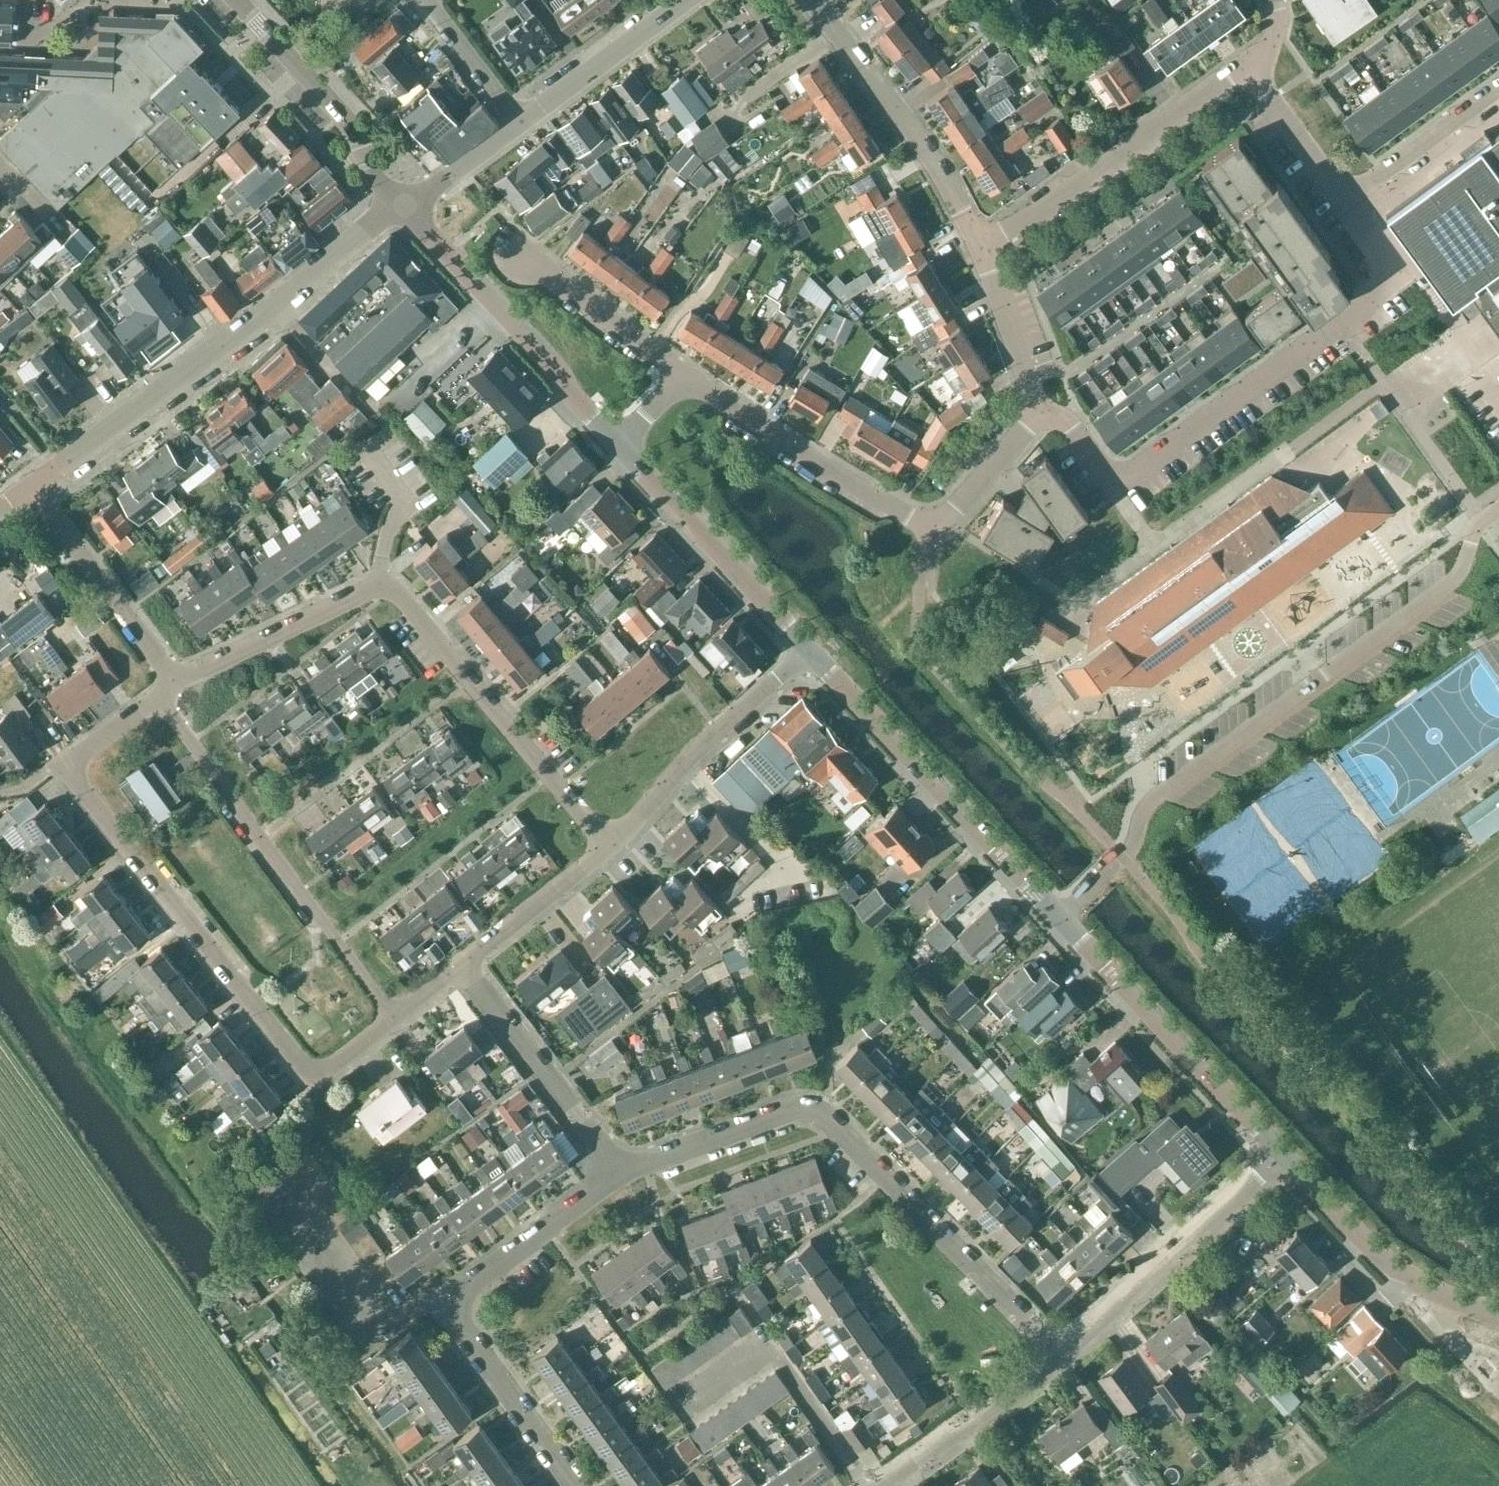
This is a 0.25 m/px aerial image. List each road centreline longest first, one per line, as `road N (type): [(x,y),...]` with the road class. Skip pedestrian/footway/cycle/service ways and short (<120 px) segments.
road 1 (residential): [(155,695),(59,765),(316,1079),(397,1017)]
road 2 (residential): [(179,683),(373,589),(392,589),(608,846)]
road 3 (residential): [(1038,404),(1066,420),(1103,474),(1122,480),(1398,281),(1340,200)]
road 4 (residential): [(1062,1356),(821,1114),(795,1112),(618,1170)]
road 5 (residential): [(1104,875),(1134,846),(1146,808),(1451,586),(1473,530),(1498,507)]
road 6 (residential): [(33,483),(210,355),(399,199)]
road 7 (residential): [(682,376),(928,530),(948,519),(1038,404)]
road 8 (residential): [(577,1485),(462,1328),(458,1308),(467,1290),(618,1170)]
road 9 (residential): [(155,695),(397,1017)]
road 10 (tertiary): [(1060,917),(813,655)]
road 11 (tertiary): [(1280,1159),(1060,917)]
road 12 (tertiary): [(620,448),(406,207)]
road 13 (residential): [(982,238),(1012,226),(1247,69)]
road 14 (residential): [(1062,1356),(1280,1159)]
road 15 (residential): [(982,238),(813,0)]
road 16 (tertiary): [(813,655),(620,448)]
road 17 (residential): [(608,846),(686,761),(813,655)]
road 18 (tertiary): [(1498,1314),(1395,1269),(1280,1159)]
road 19 (tertiary): [(399,199),(374,174),(355,125),(237,0)]
road 20 (residential): [(618,1170),(460,966)]
road 21 (residential): [(33,483),(179,683)]
road 22 (residential): [(882,1485),(1062,1356)]
road 23 (residential): [(682,376),(518,239)]
road 24 (unclassified): [(519,120),(687,0)]
road 25 (residential): [(1498,89),(1340,200)]
road 26 (residential): [(460,966),(608,846)]
road 27 (residential): [(1038,404),(982,238)]
road 28 (residential): [(1340,200),(1247,69)]
road 29 (residential): [(519,120),(429,0)]
road 30 (unclassified): [(406,207),(519,120)]

